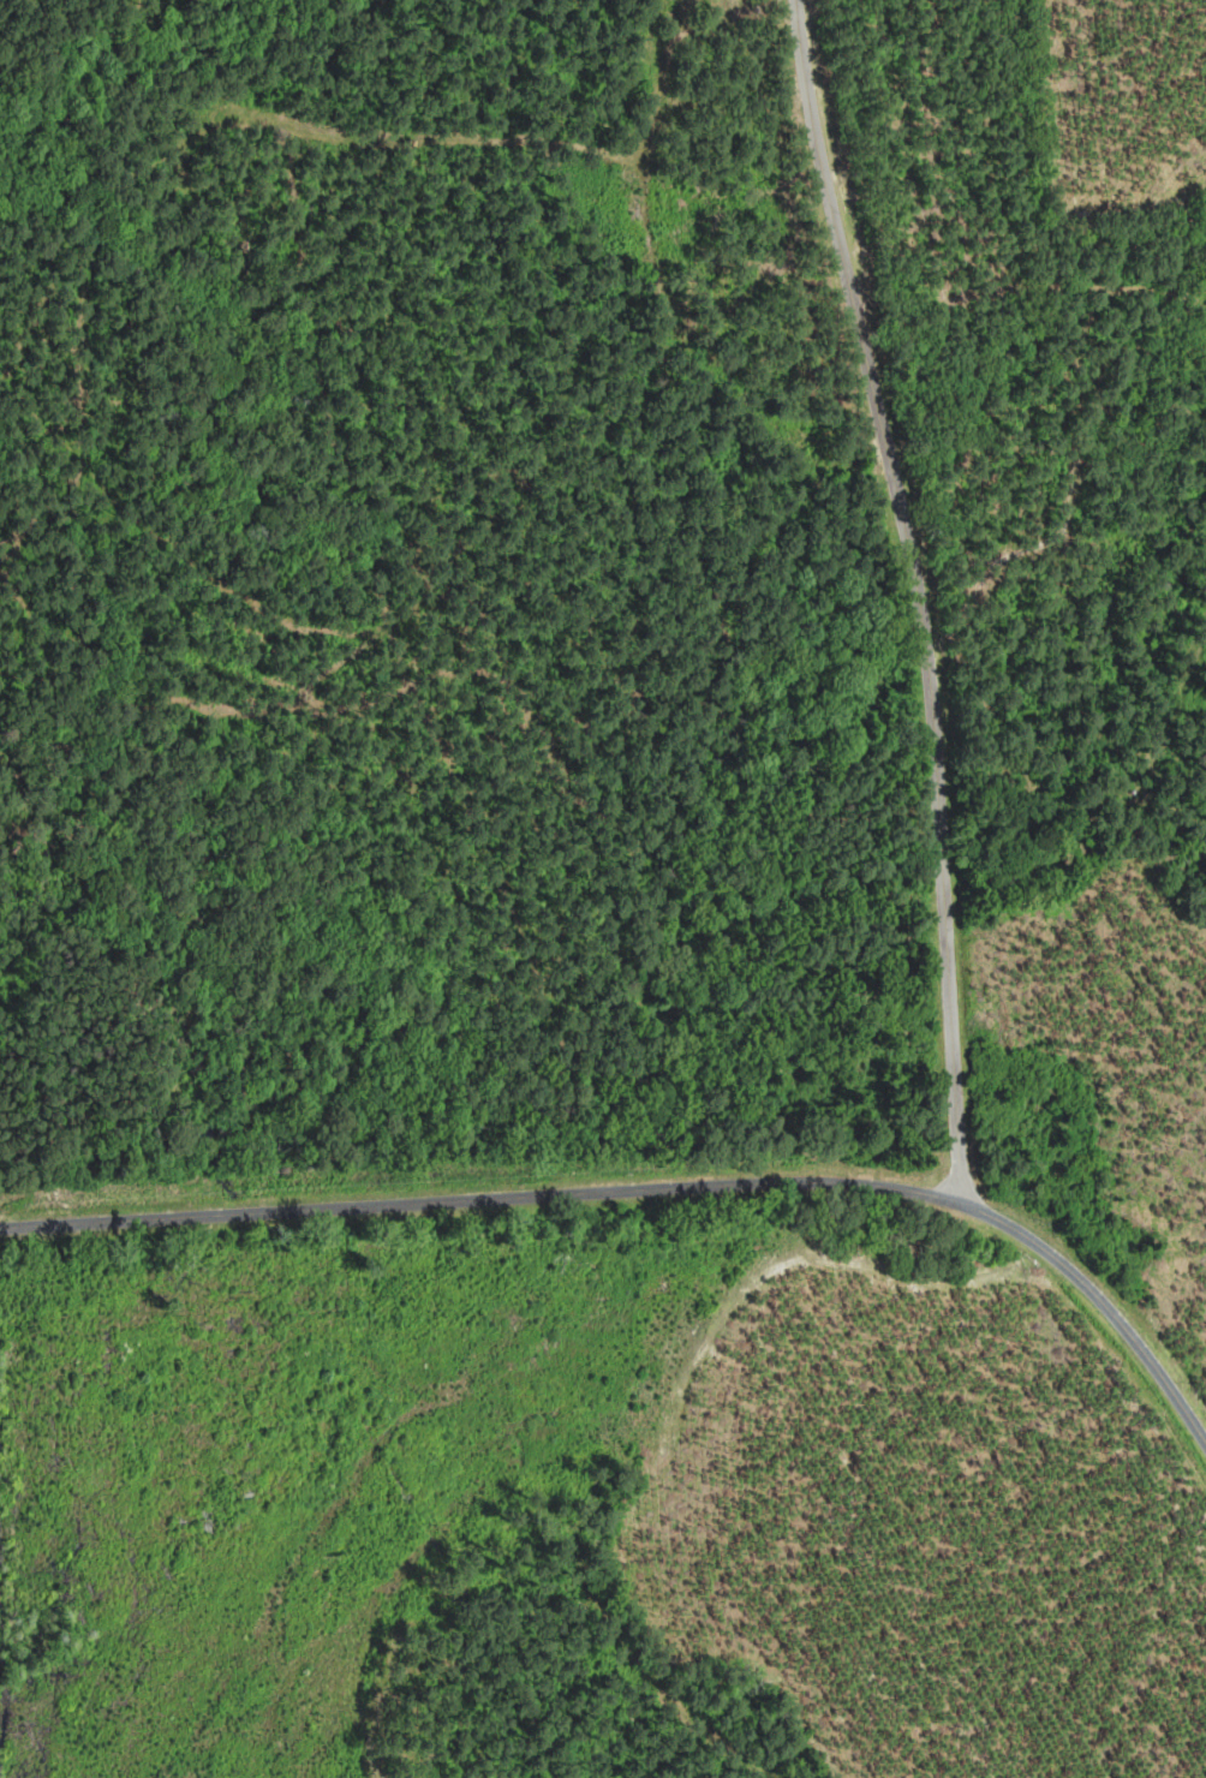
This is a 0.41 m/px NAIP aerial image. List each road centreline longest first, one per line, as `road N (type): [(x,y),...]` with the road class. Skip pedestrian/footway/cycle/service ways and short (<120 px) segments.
road 1 (residential): [(1205,1441),(1112,1313),(1043,1247),(963,1205),(907,1189),(786,1181),(0,1226)]
road 2 (residential): [(963,1205),(924,624),(816,133),(797,0)]

